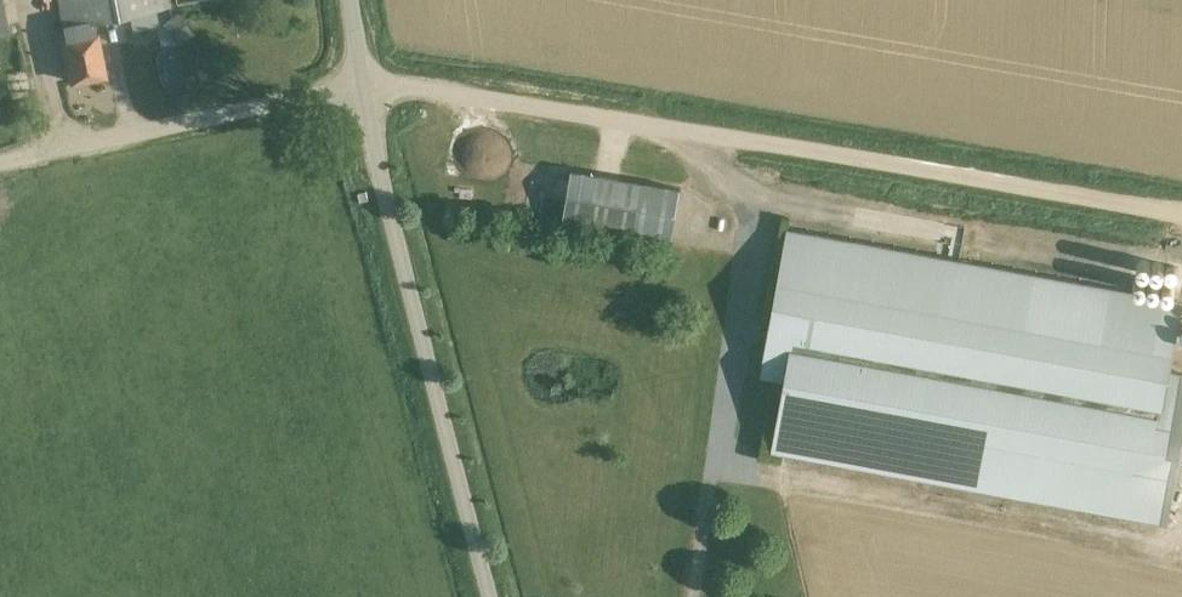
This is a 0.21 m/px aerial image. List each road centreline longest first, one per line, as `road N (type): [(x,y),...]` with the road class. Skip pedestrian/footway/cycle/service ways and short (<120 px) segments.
road 1 (unclassified): [(483,596),(355,120),(355,77)]
road 2 (unclassified): [(355,77),(807,146)]
road 3 (track): [(1181,217),(807,146)]
road 4 (unclassified): [(0,153),(355,77)]

